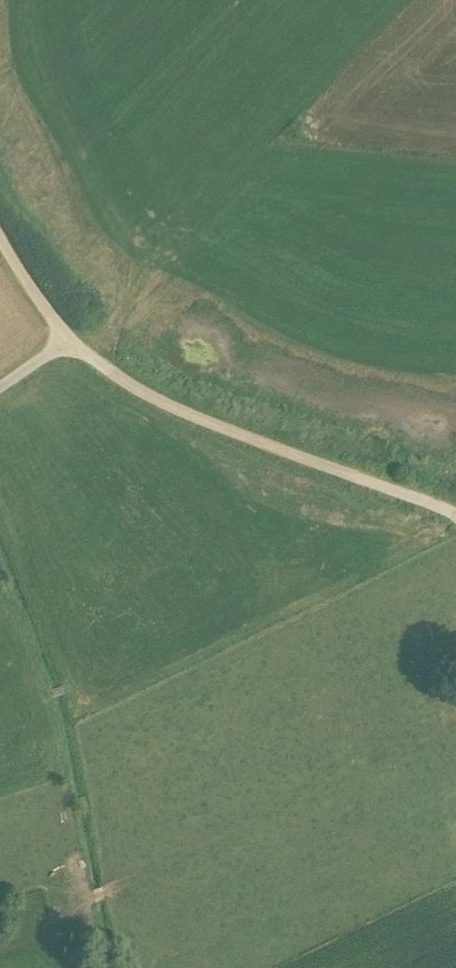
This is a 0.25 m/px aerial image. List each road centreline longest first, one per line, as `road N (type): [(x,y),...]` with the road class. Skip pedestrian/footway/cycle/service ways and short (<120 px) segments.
road 1 (track): [(455,512),(153,399),(62,338),(0,251)]

